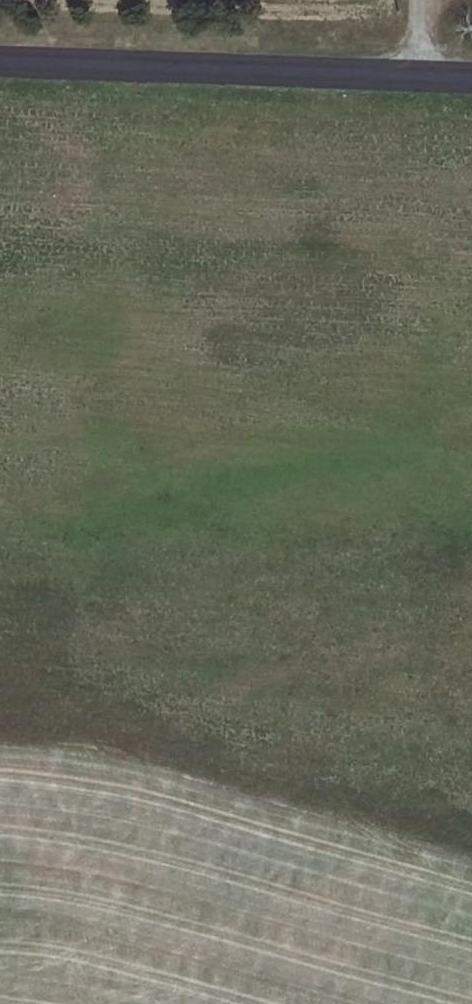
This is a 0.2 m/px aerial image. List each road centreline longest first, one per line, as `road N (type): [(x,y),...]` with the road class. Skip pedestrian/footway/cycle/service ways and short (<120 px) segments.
road 1 (secondary): [(471,78),(0,47)]

